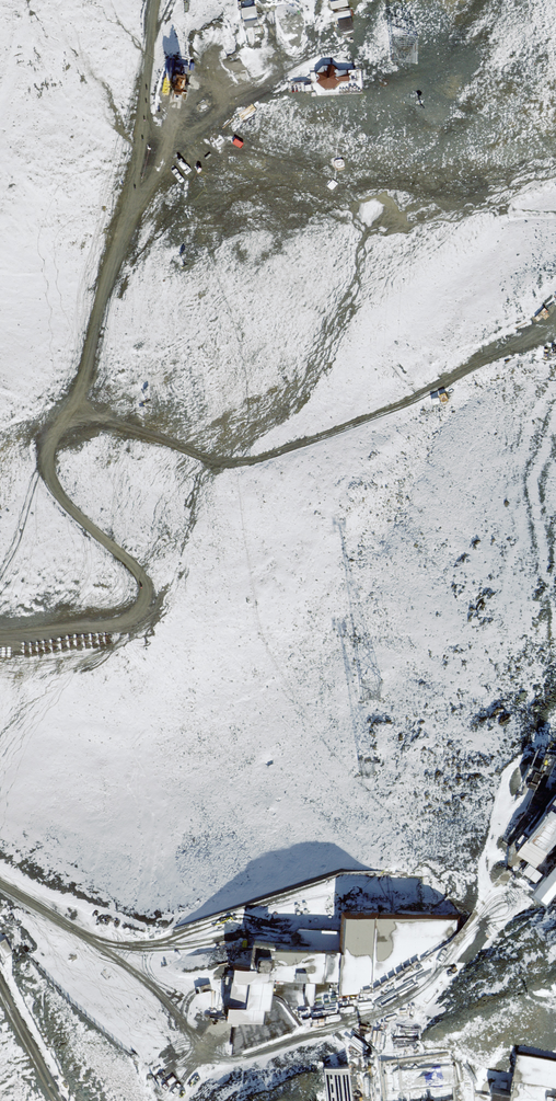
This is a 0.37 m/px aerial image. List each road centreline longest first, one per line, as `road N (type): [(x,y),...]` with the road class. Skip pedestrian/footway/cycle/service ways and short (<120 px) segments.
road 1 (track): [(538,901),(512,907),(370,1030),(344,1028),(218,1064),(170,1001),(0,888)]
road 2 (track): [(140,147),(88,367),(38,454),(49,484),(125,572),(128,599),(102,619),(0,641)]
road 3 (track): [(32,908),(170,942),(239,935),(330,911)]
road 4 (track): [(154,0),(140,147)]
road 5 (track): [(66,1100),(0,974)]

